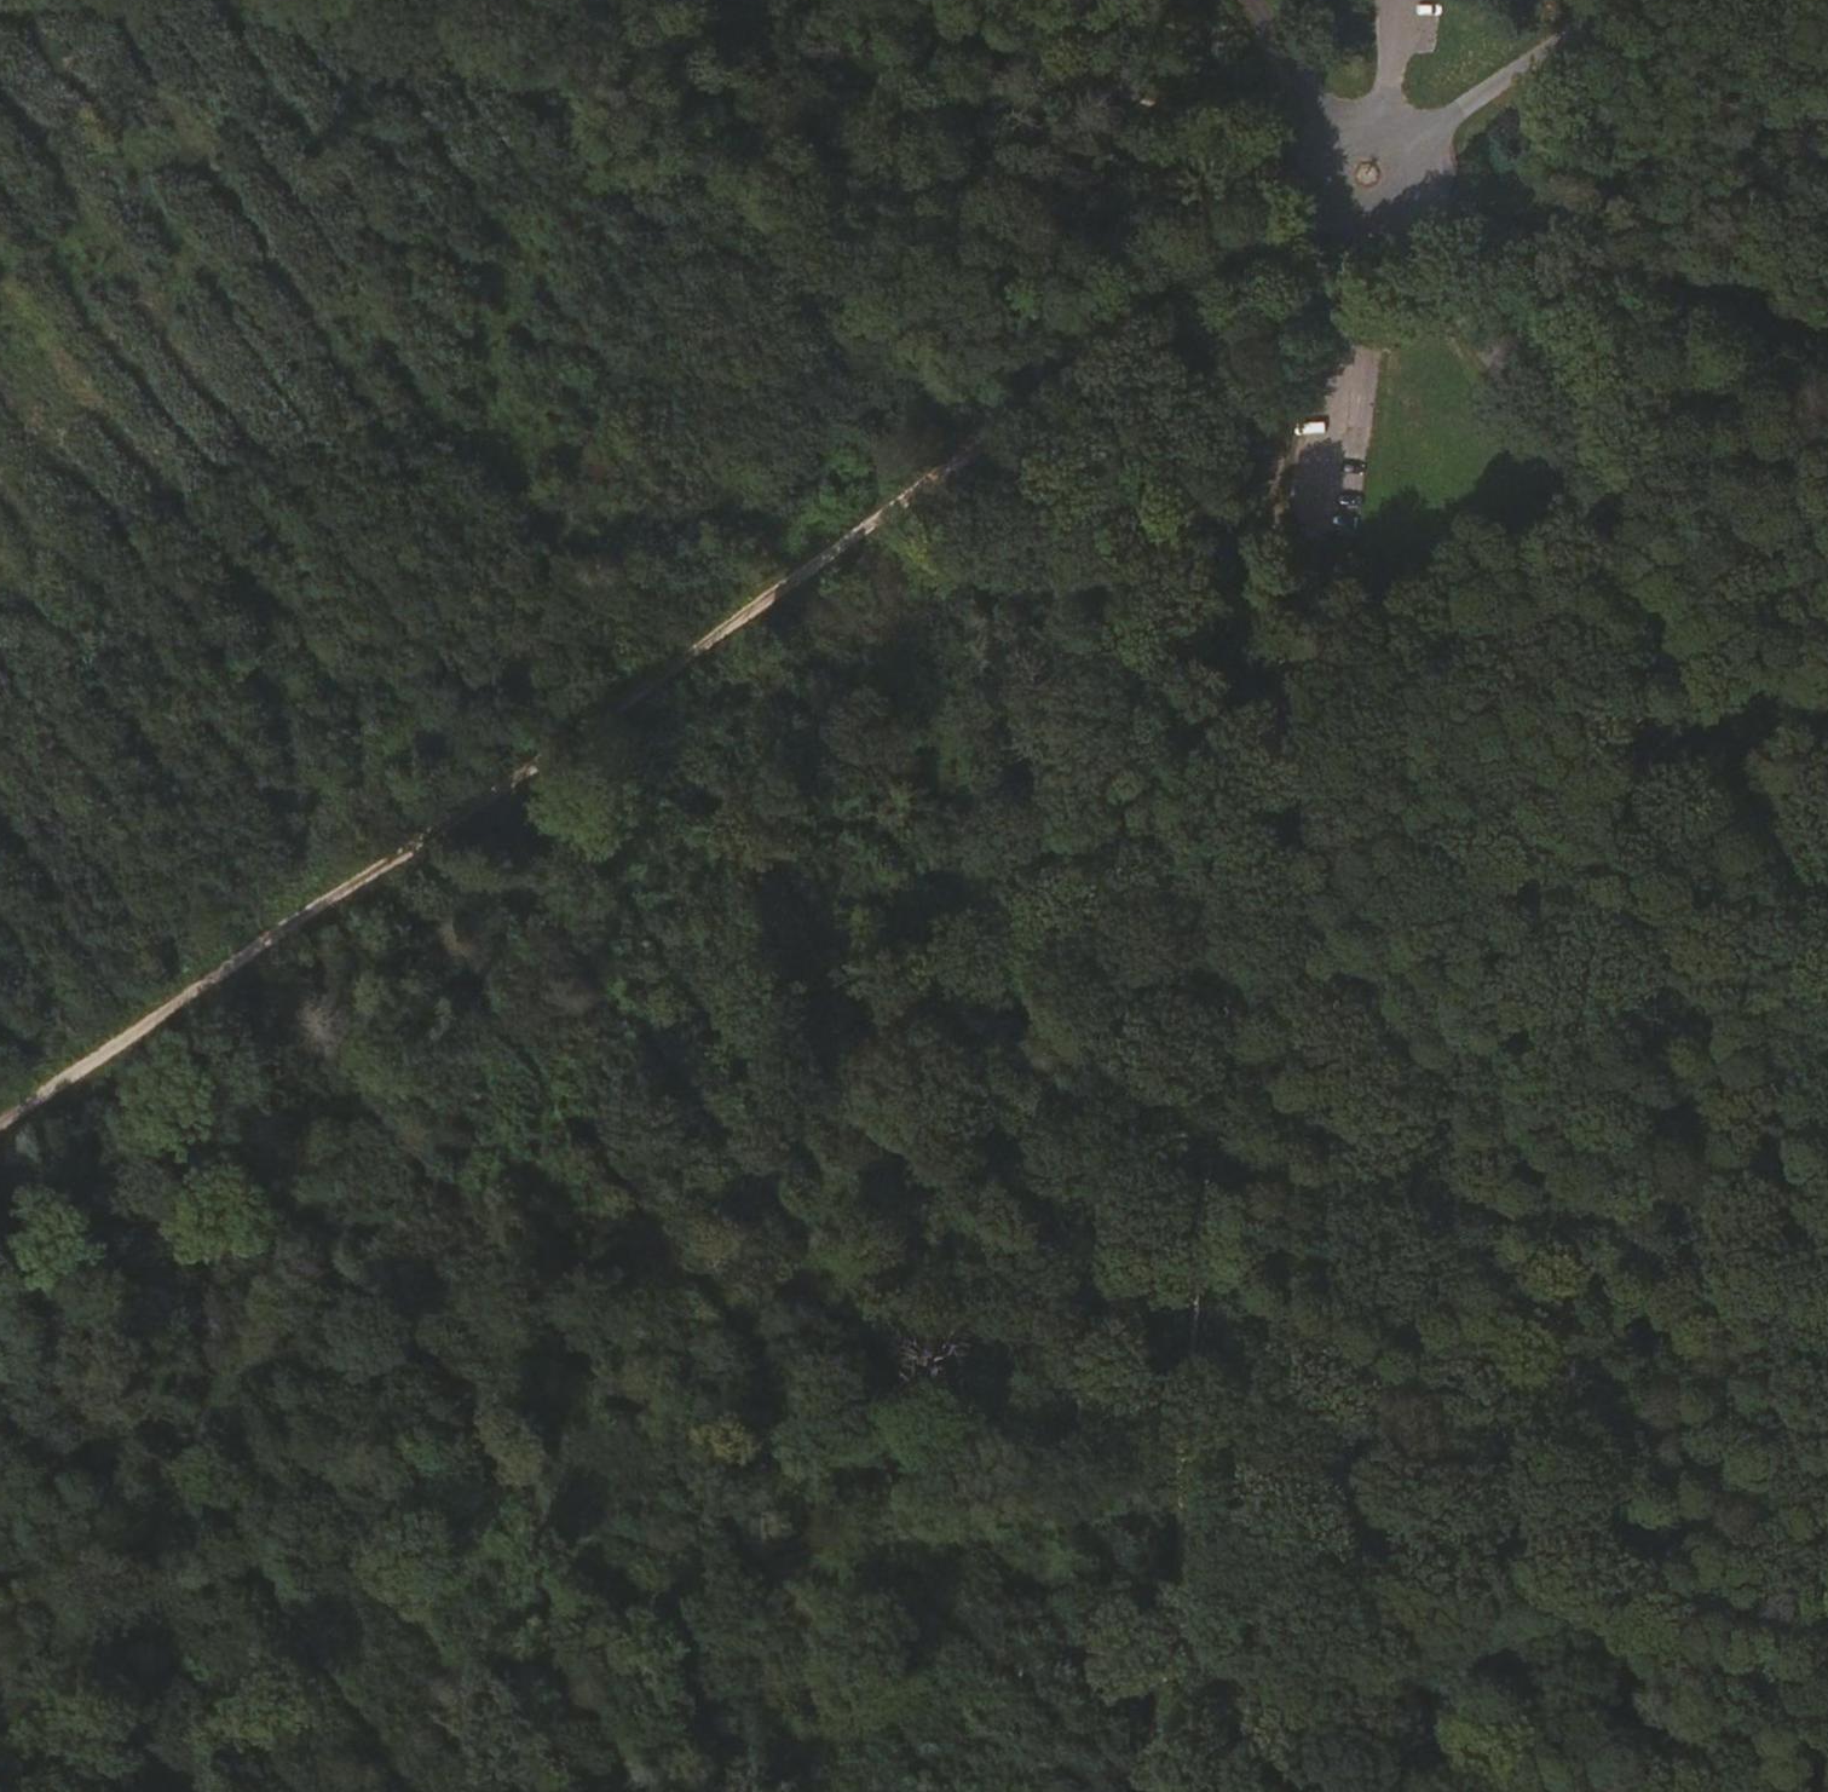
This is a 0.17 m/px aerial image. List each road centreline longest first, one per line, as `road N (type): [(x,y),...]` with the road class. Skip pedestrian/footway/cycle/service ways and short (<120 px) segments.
road 1 (track): [(1341,210),(0,1143)]
road 2 (unclassified): [(1417,162),(1639,0)]
road 3 (unclassified): [(1348,152),(1335,180),(1341,210),(1379,229),(1418,207),(1417,162)]
road 4 (unclassified): [(1249,0),(1348,152)]

